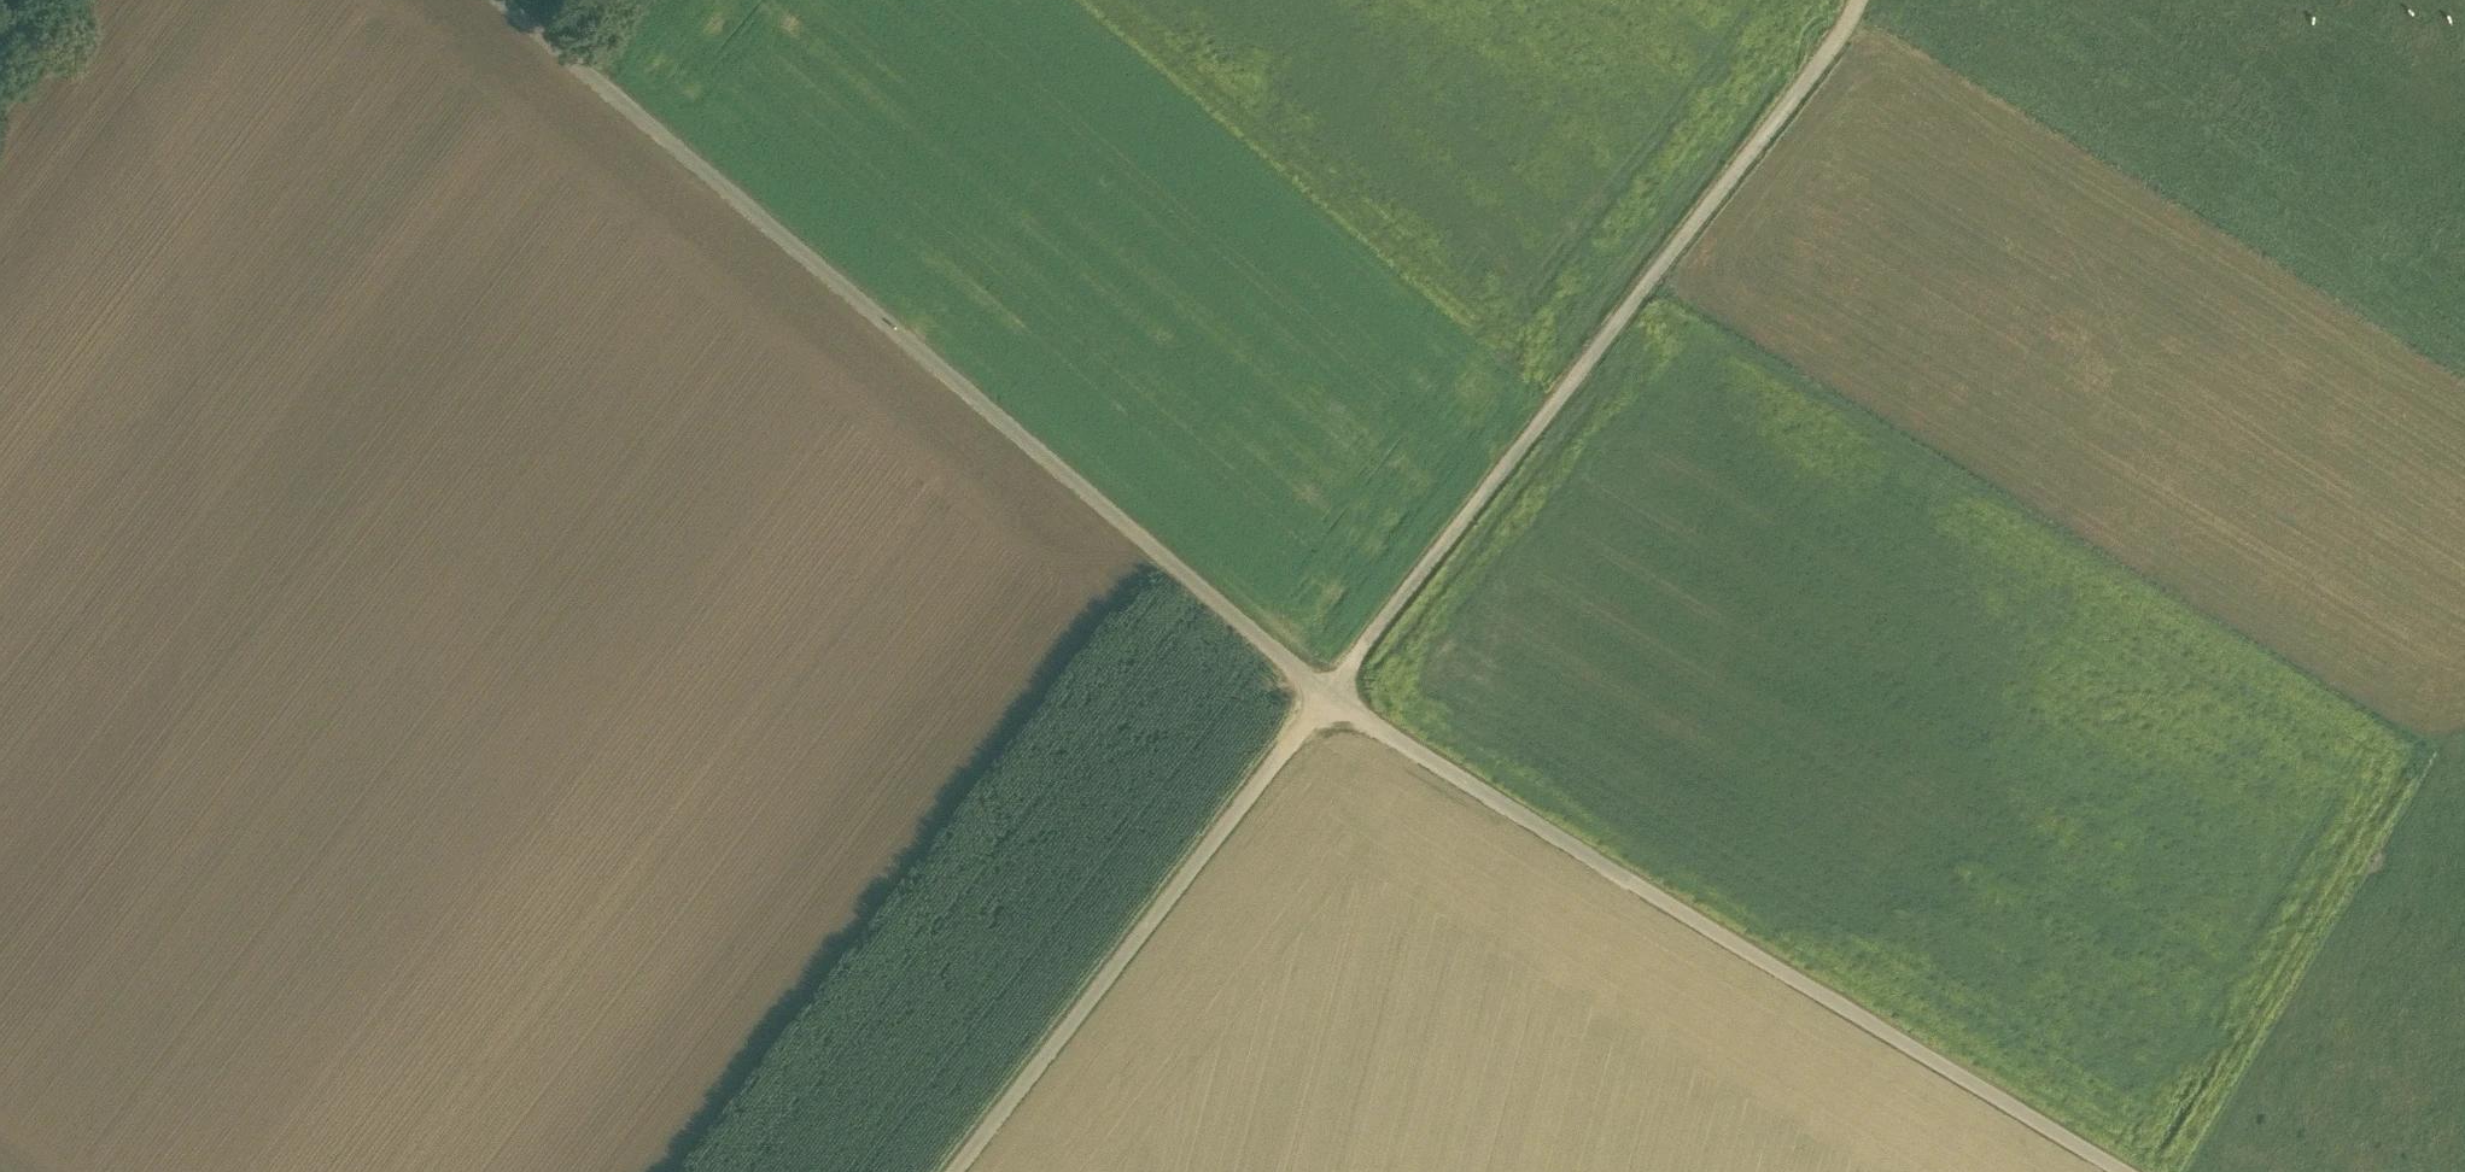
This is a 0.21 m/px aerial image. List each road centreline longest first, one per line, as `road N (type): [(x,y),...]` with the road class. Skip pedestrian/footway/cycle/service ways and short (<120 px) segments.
road 1 (track): [(499,0),(1328,696)]
road 2 (track): [(1328,696),(2121,1171)]
road 3 (track): [(1862,0),(1855,22),(1328,696)]
road 4 (track): [(955,1171),(1328,696)]

